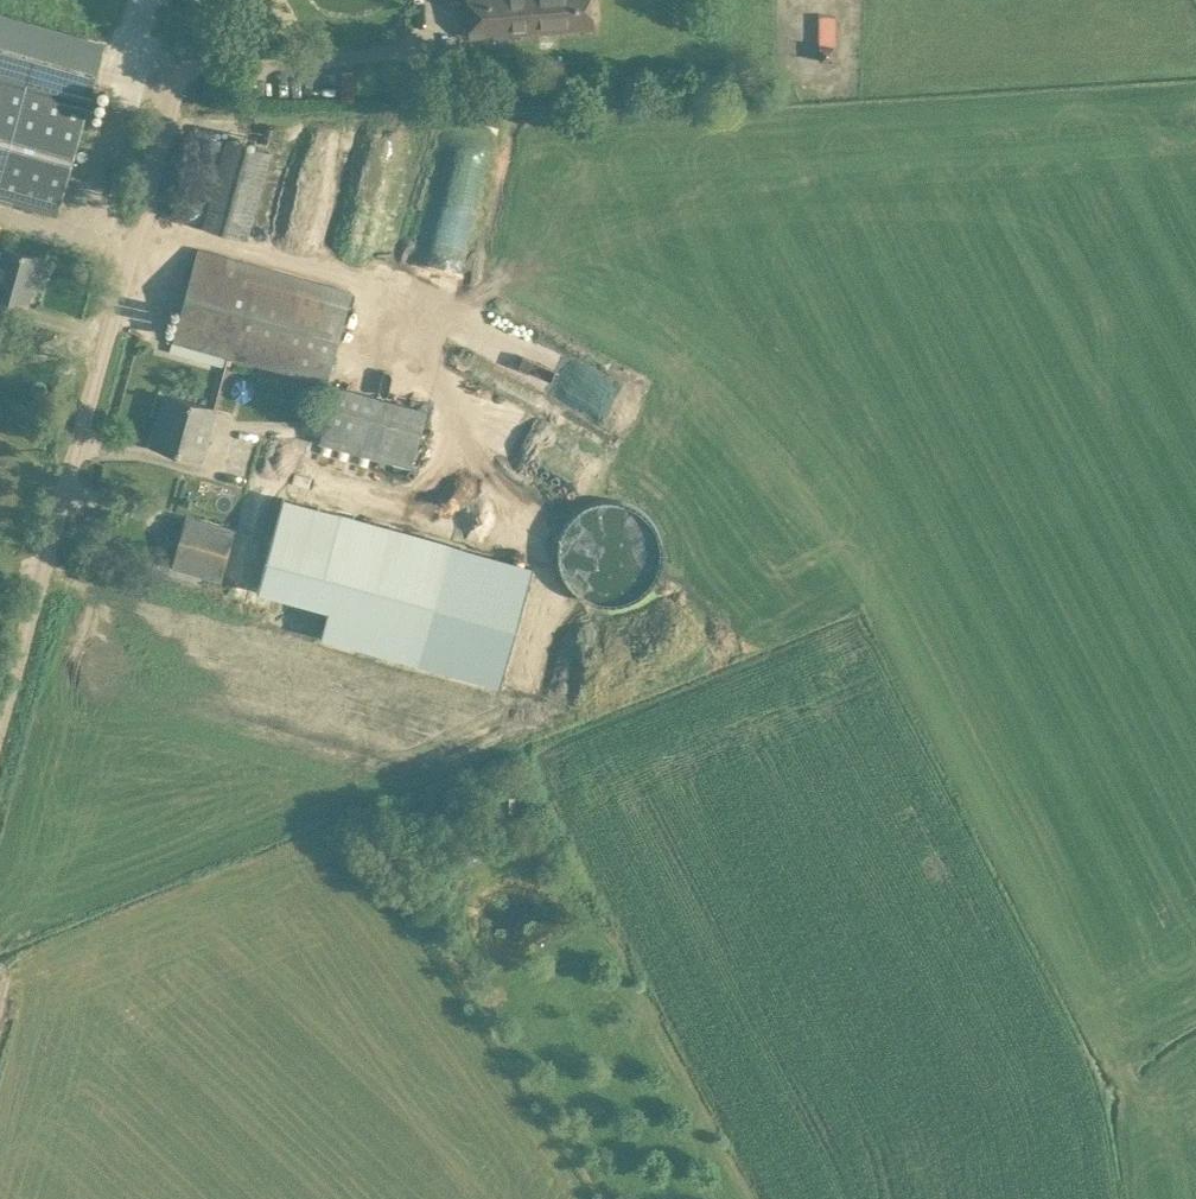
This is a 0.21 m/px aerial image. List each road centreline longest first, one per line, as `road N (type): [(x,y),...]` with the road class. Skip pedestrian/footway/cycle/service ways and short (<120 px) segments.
road 1 (unclassified): [(0,716),(198,0)]

